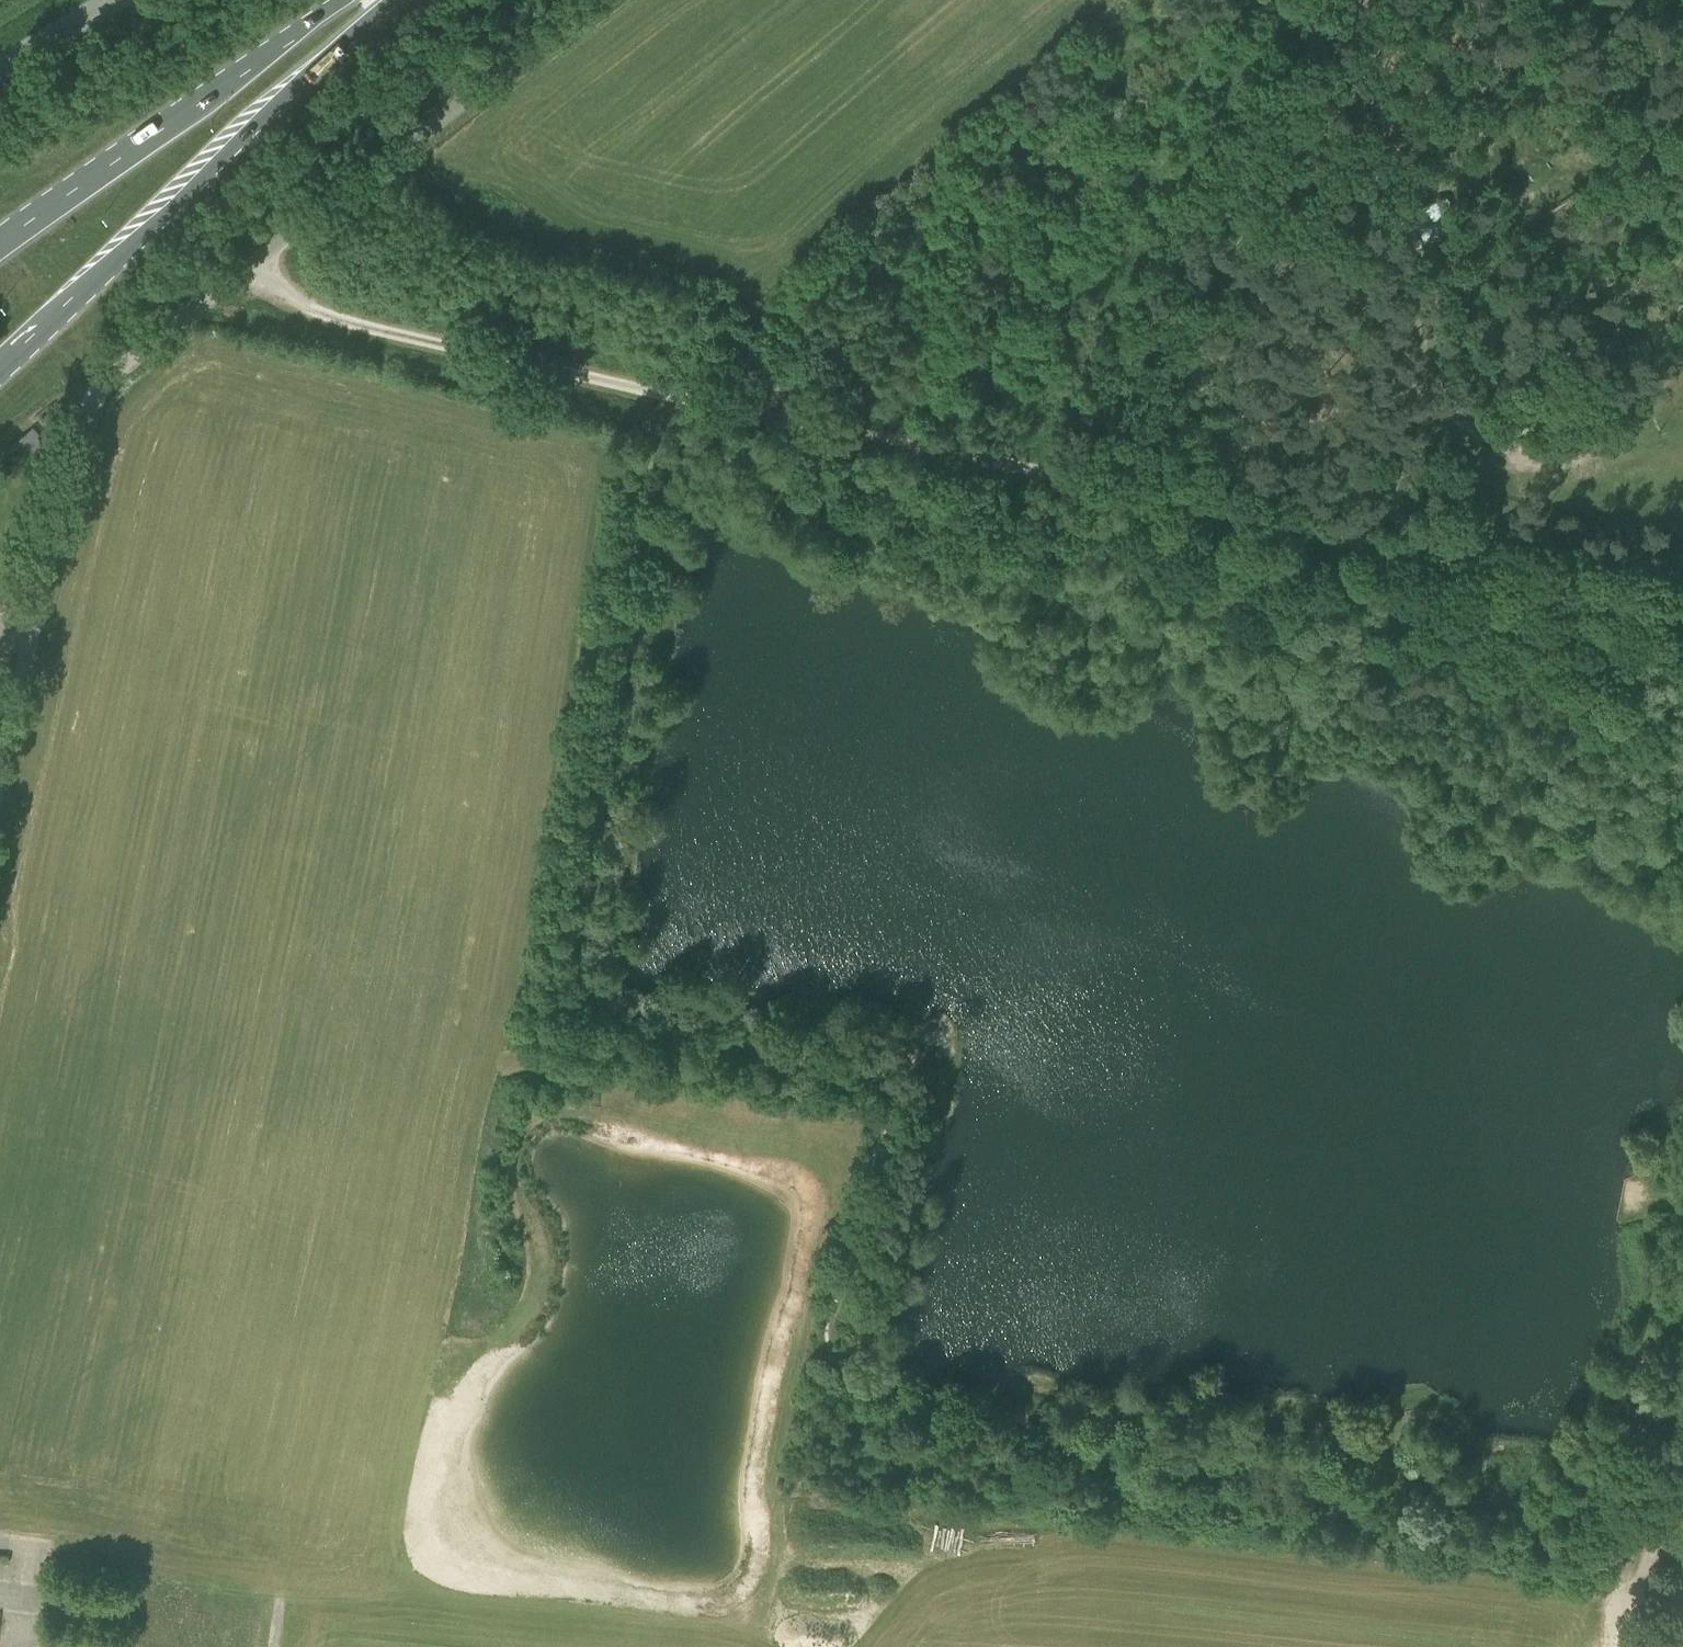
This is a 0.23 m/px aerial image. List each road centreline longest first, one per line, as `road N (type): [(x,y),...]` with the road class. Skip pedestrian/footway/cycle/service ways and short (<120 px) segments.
road 1 (track): [(1682,610),(1080,475),(663,392)]
road 2 (unclassified): [(593,0),(115,370),(94,396)]
road 3 (primary): [(0,368),(394,0)]
road 4 (track): [(663,392),(322,314),(254,262)]
road 5 (primary): [(345,0),(0,243)]
road 6 (unclassified): [(0,803),(94,396)]
road 7 (unclassified): [(0,66),(111,0)]

